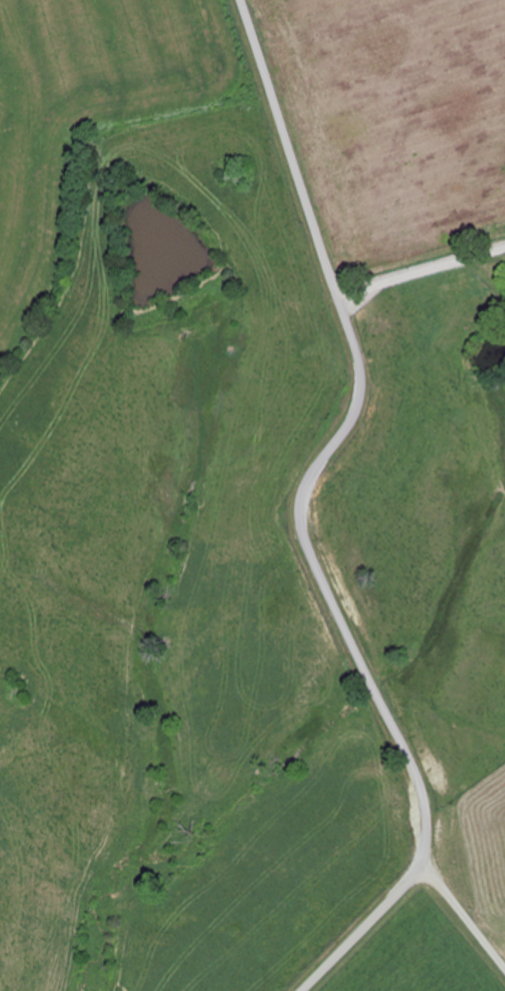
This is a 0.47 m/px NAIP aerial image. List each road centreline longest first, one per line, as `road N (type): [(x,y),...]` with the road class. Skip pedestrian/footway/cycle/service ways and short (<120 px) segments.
road 1 (residential): [(304,990),(414,879),(425,837),(410,770),(304,535),(304,493),(350,426),(361,371),(239,0)]

